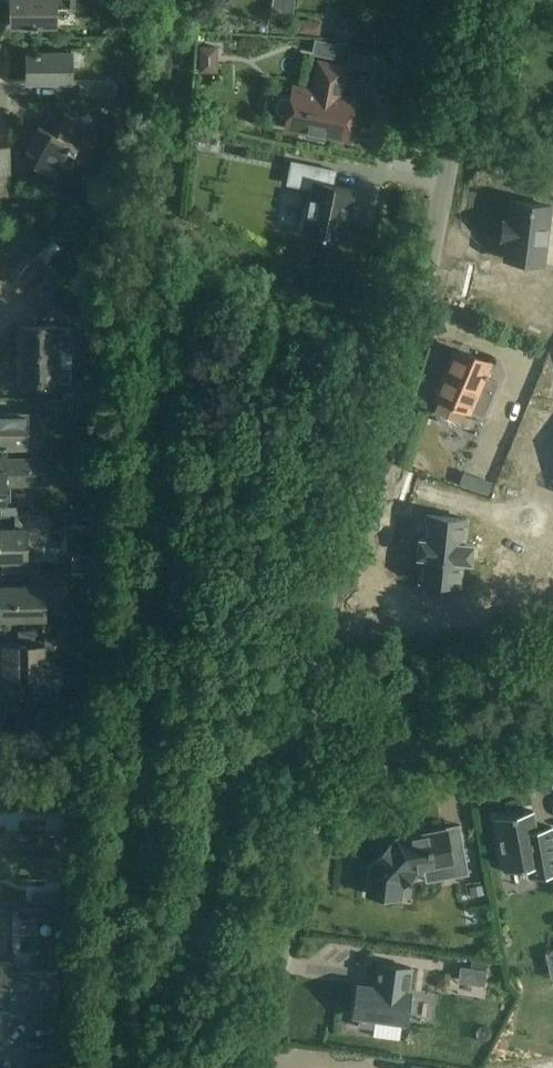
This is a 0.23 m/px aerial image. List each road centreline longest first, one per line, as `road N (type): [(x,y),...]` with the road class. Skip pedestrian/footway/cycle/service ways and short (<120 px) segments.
road 1 (unclassified): [(314,773),(318,652),(331,585),(412,335),(479,0)]
road 2 (unclassified): [(256,1067),(311,839),(314,773)]
road 3 (unclassified): [(314,773),(552,721)]

